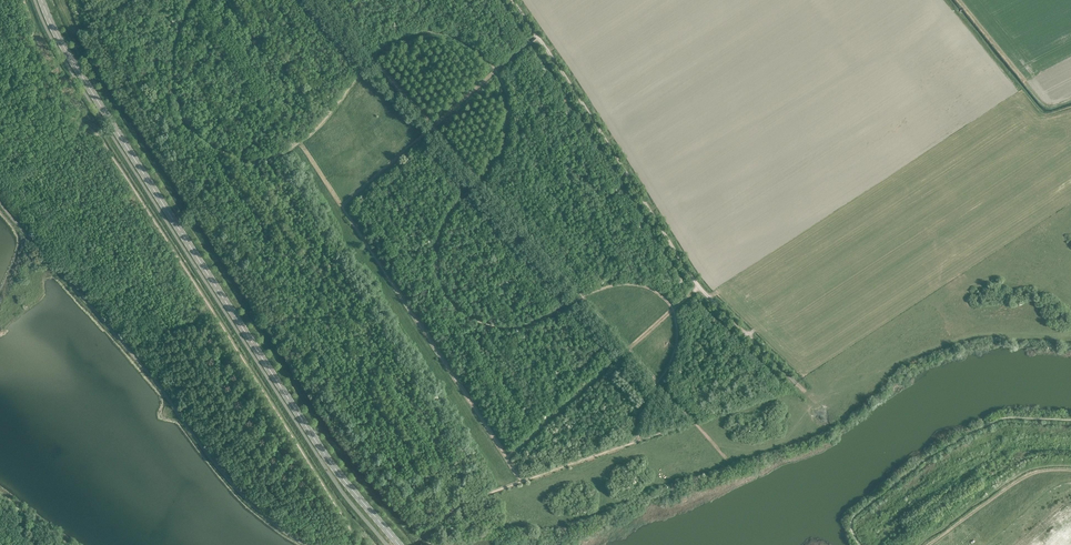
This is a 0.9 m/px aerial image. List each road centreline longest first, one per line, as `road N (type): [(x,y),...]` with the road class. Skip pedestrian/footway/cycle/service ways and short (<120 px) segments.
road 1 (secondary): [(400,544),(335,469),(70,58),(42,0)]
road 2 (unclassified): [(797,384),(699,288),(512,0)]
road 3 (track): [(695,423),(718,447),(761,447),(783,439),(813,398),(901,336),(995,319),(1070,332)]

